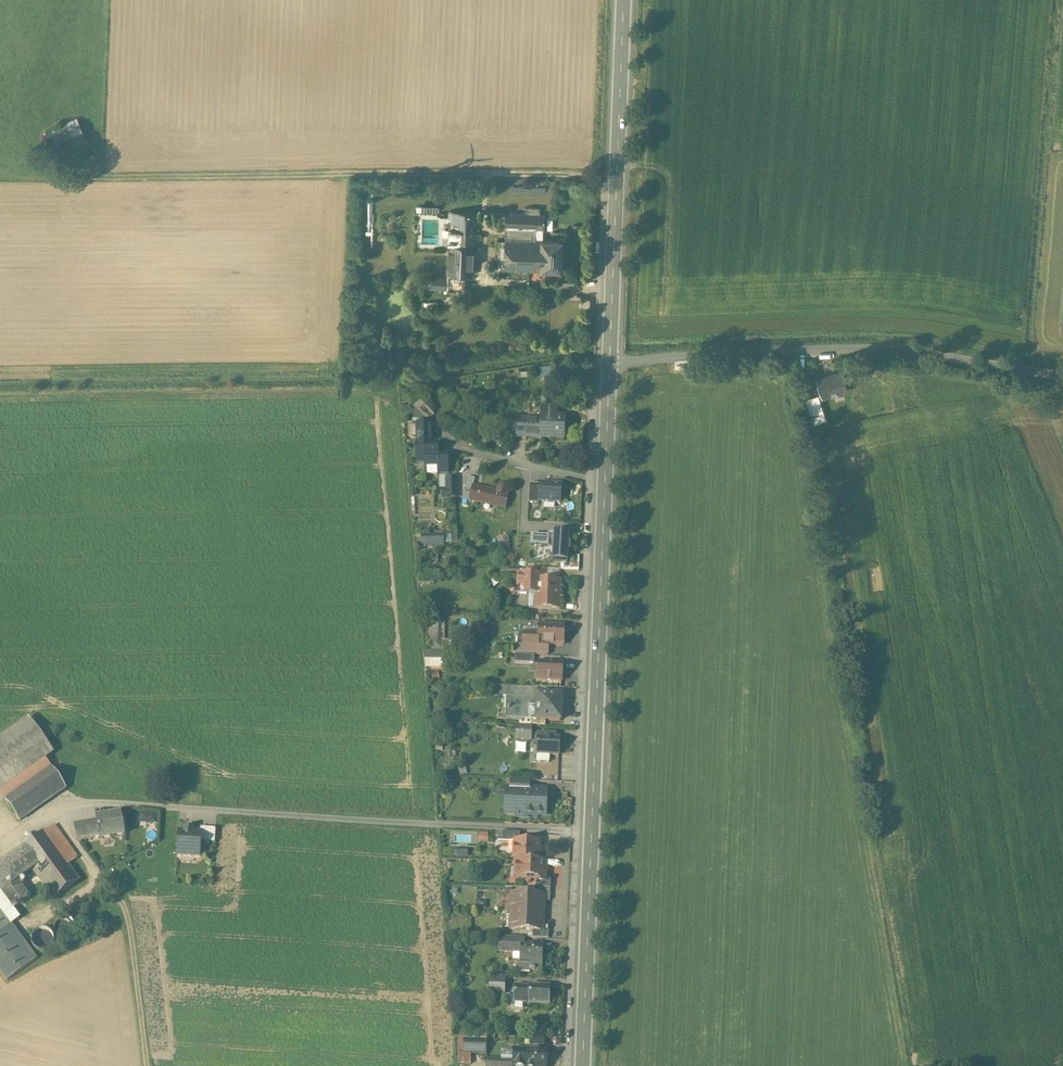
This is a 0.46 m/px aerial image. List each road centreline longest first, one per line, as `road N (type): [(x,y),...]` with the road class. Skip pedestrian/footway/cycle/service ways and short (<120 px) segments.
road 1 (primary): [(610,363),(582,1065)]
road 2 (track): [(619,177),(67,178),(27,159),(9,117)]
road 3 (unclassified): [(1062,375),(891,349),(610,363)]
road 4 (primary): [(627,0),(610,363)]
road 5 (track): [(150,1065),(139,959),(123,899),(58,816)]

